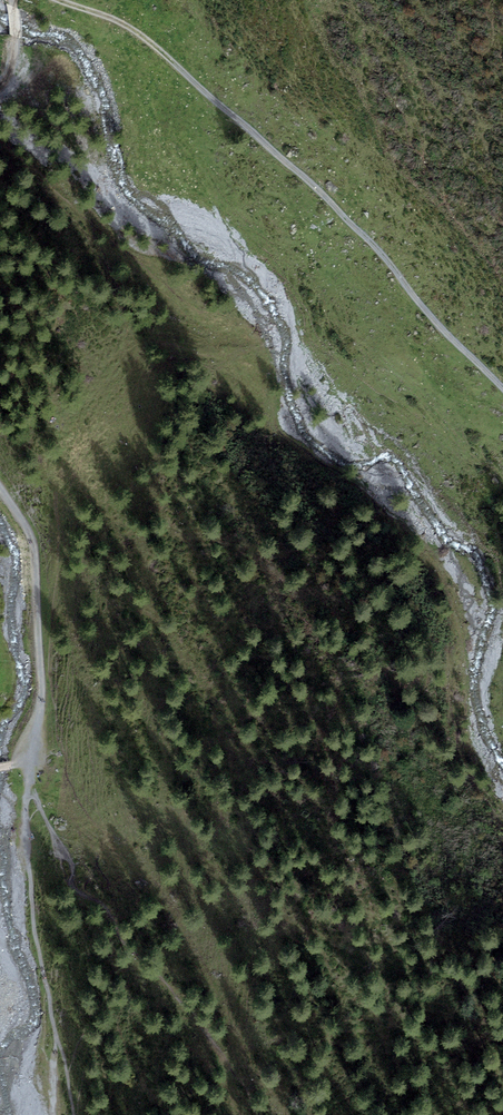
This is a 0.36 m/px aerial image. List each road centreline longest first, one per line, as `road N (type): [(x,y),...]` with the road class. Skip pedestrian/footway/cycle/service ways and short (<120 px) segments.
road 1 (track): [(502,386),(387,262),(140,37),(49,0)]
road 2 (track): [(26,787),(40,685),(32,536),(0,491)]

